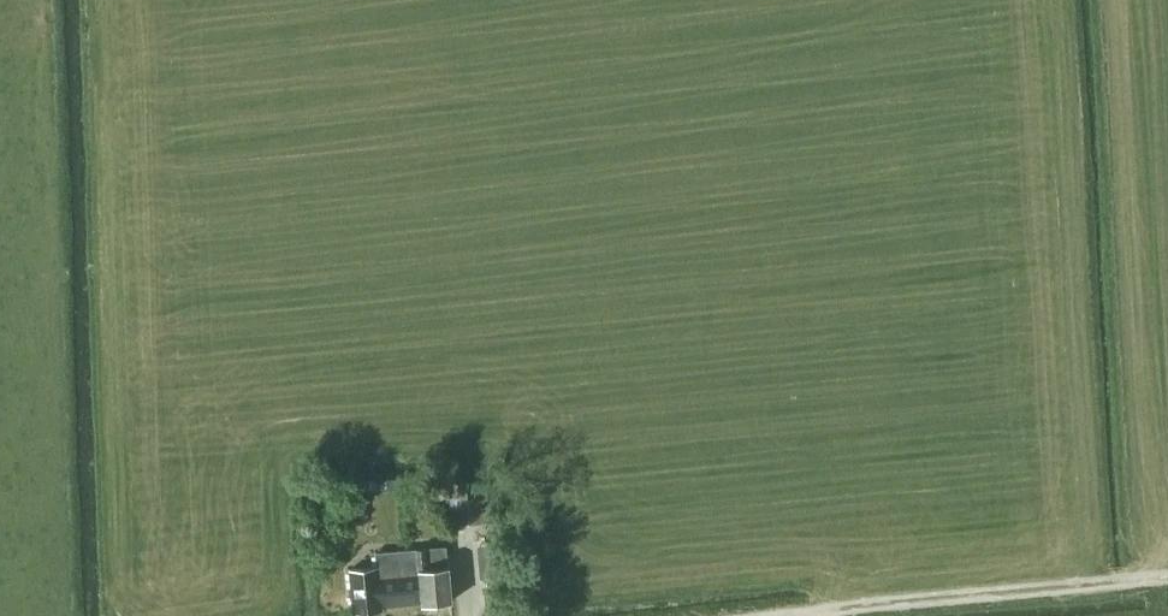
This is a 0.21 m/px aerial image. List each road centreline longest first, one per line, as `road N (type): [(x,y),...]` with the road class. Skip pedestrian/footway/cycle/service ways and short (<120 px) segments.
road 1 (track): [(781,615),(1167,578)]

